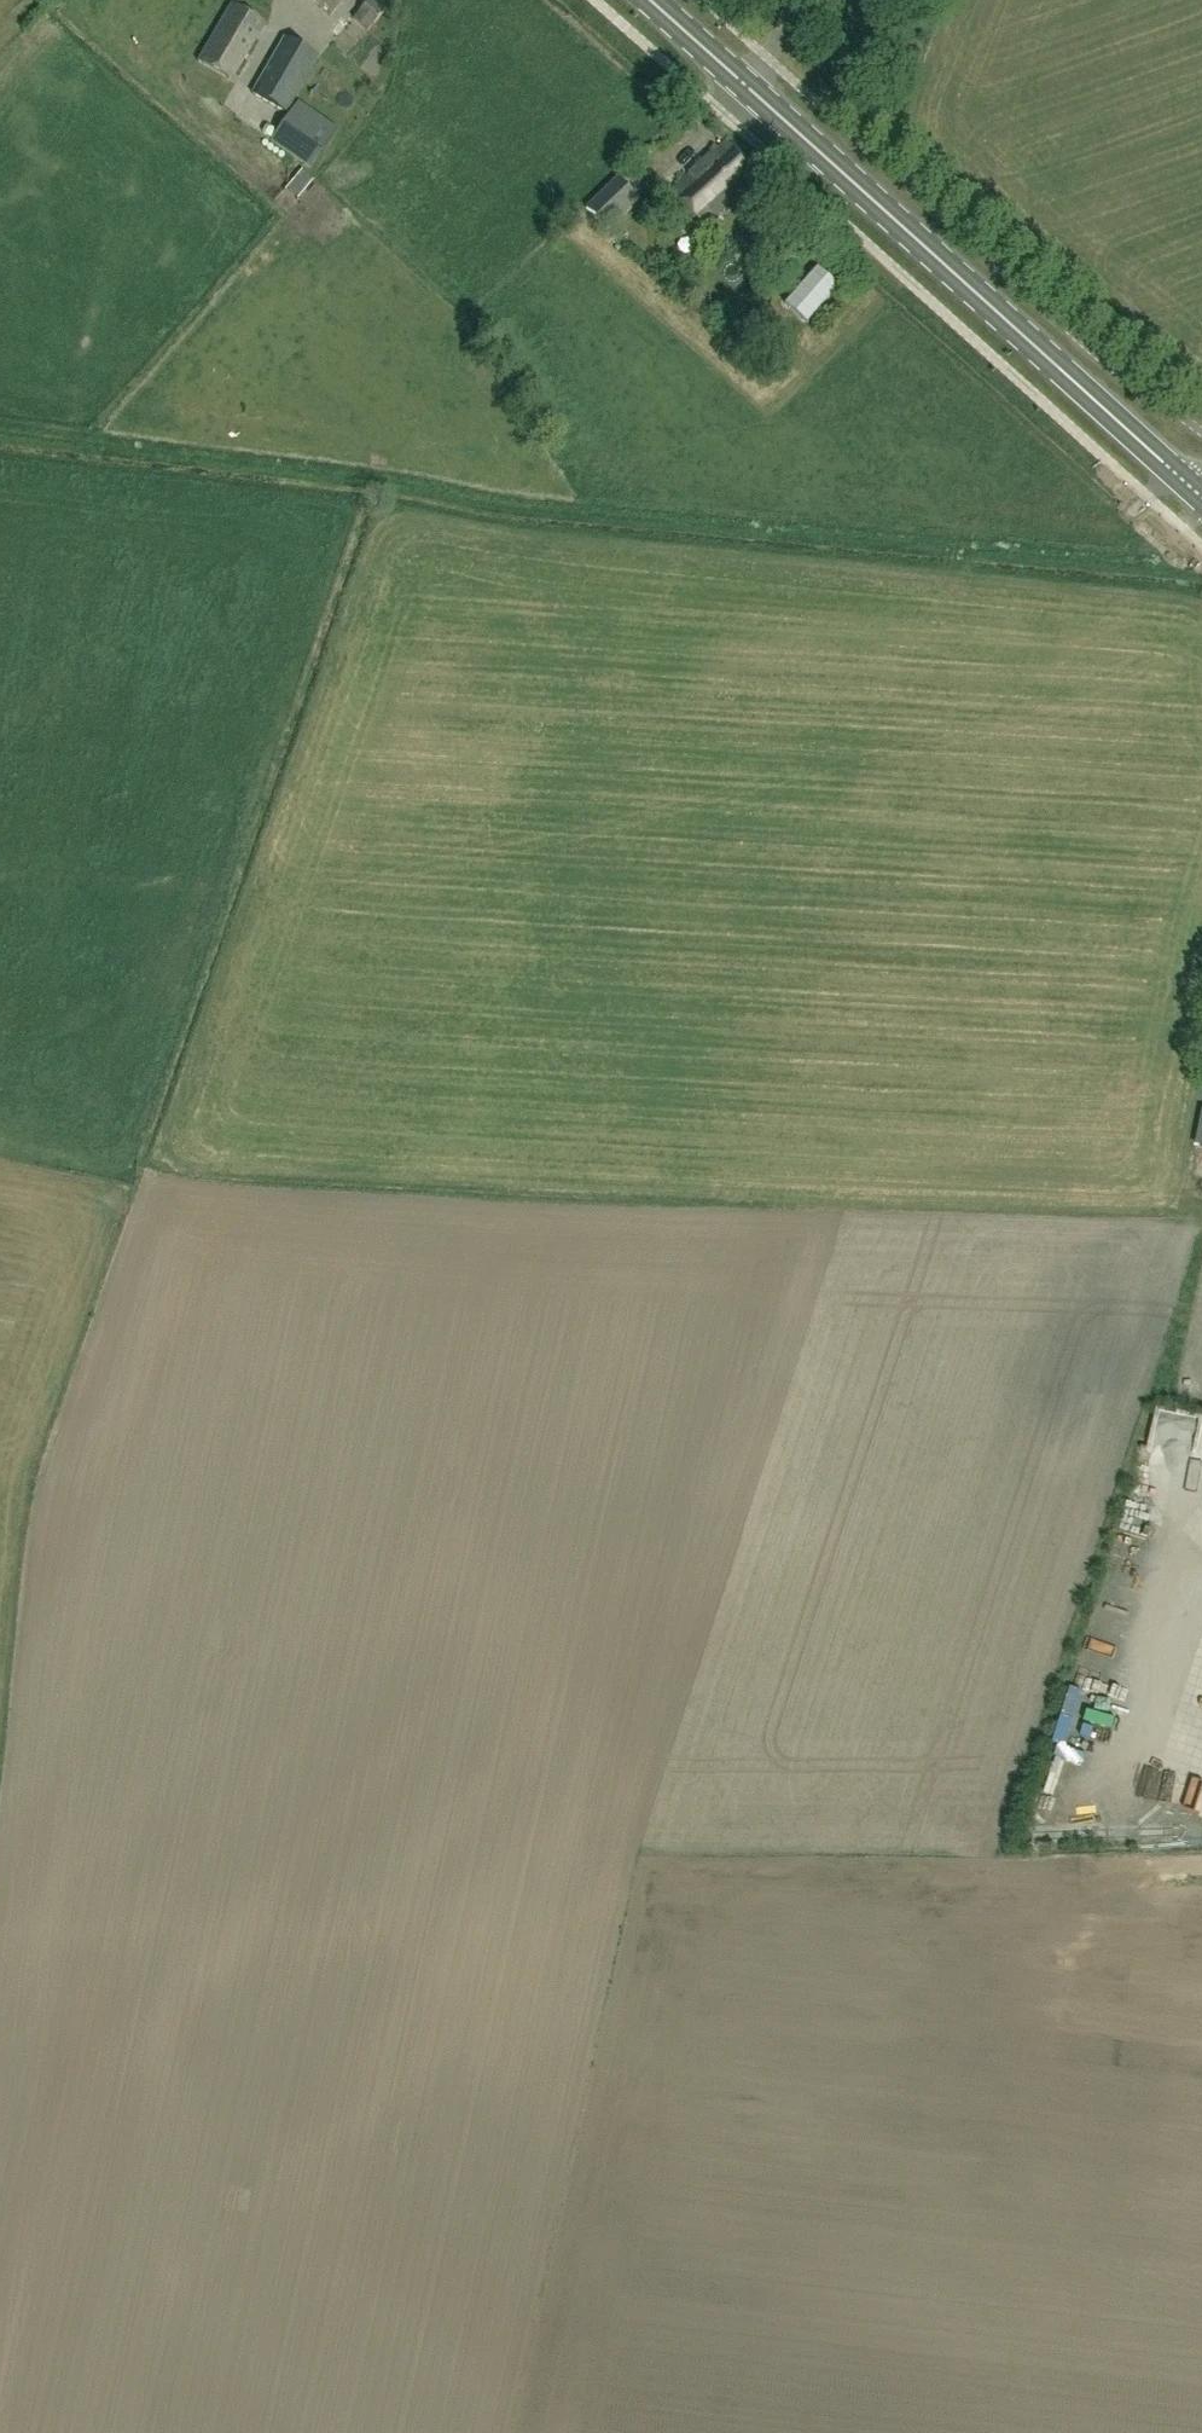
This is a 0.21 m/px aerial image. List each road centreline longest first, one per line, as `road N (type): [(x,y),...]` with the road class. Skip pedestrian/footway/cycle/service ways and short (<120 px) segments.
road 1 (primary): [(1201,498),(649,0)]

